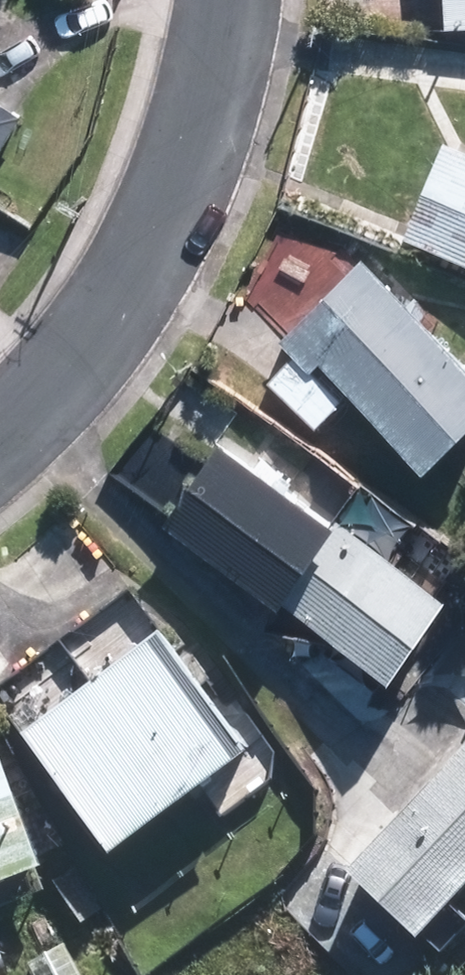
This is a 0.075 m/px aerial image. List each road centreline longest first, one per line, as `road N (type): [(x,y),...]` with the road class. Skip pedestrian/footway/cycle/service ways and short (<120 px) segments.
road 1 (residential): [(232,0),(190,180),(114,338),(0,456)]

